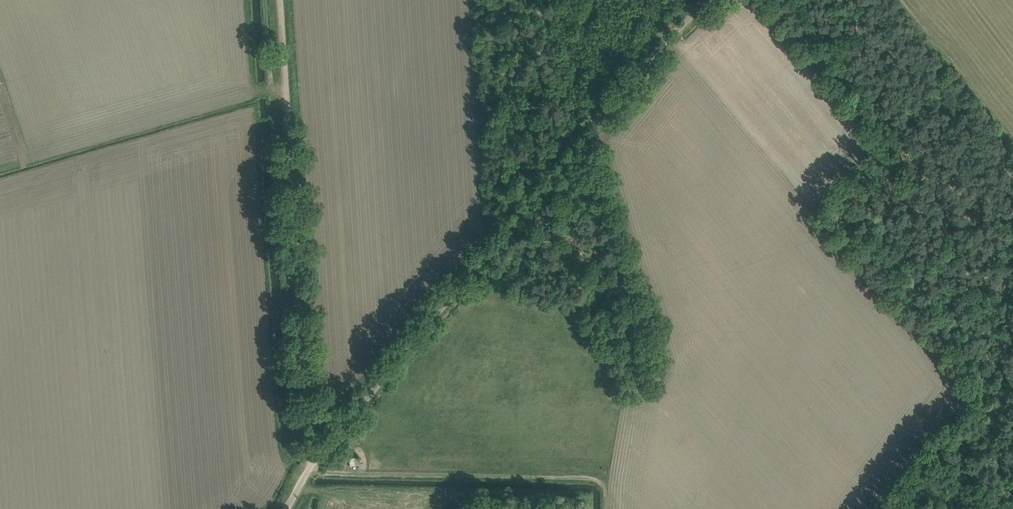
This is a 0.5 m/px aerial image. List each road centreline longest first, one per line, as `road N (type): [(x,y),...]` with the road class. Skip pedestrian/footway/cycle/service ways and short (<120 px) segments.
road 1 (unclassified): [(285,508),(313,463),(650,59),(711,0)]
road 2 (track): [(276,0),(313,463),(297,508)]
road 3 (track): [(1012,329),(895,508)]

